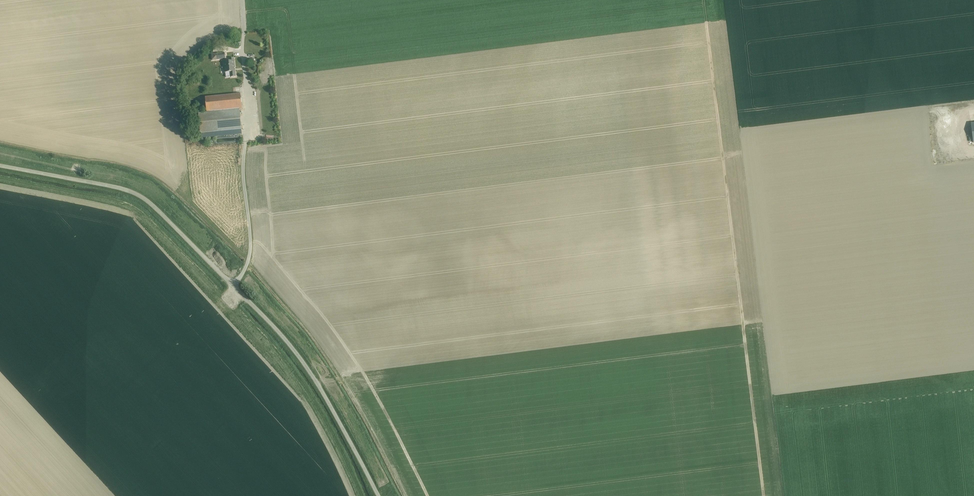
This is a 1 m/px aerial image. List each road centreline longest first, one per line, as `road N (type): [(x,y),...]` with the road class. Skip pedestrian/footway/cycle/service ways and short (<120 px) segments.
road 1 (unclassified): [(380,495),(287,341),(149,202),(124,189),(0,166)]

